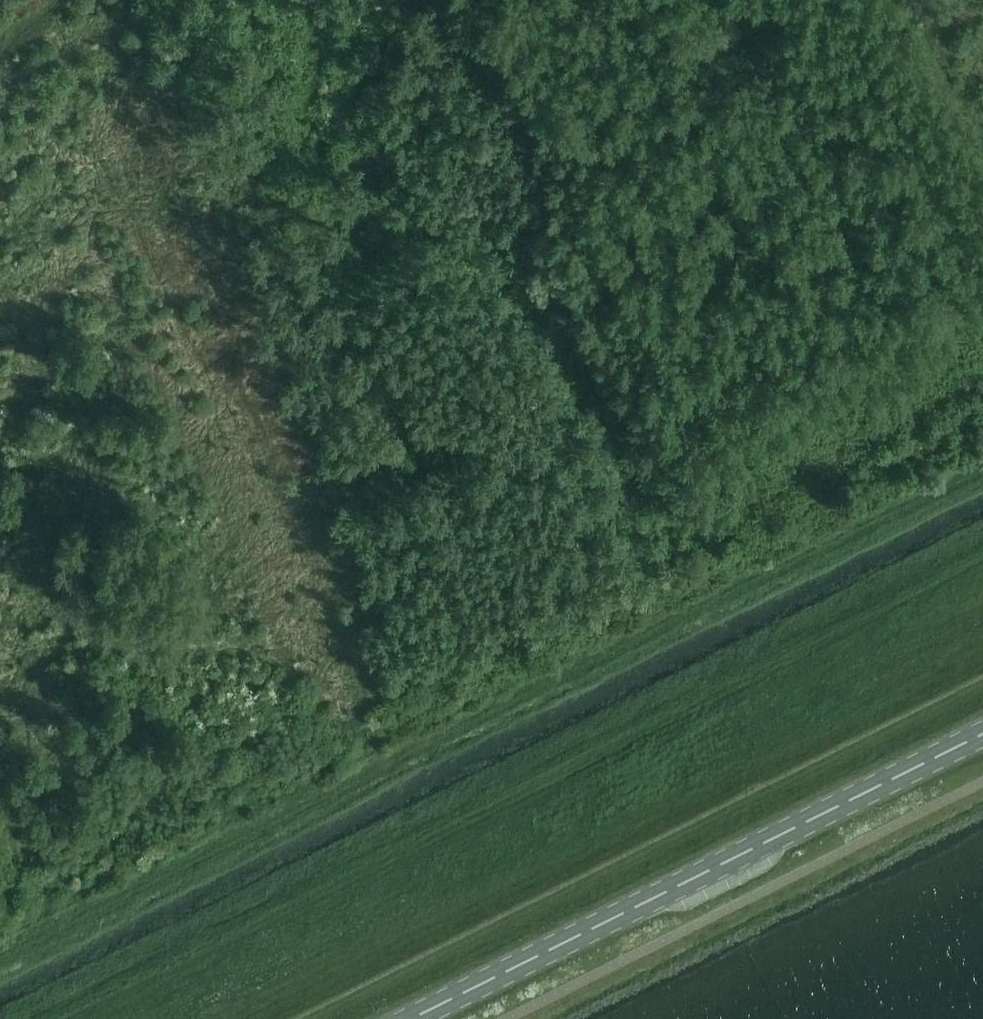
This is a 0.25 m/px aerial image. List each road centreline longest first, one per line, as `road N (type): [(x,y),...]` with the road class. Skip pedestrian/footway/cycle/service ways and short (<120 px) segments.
road 1 (primary): [(398,1018),(982,730)]

